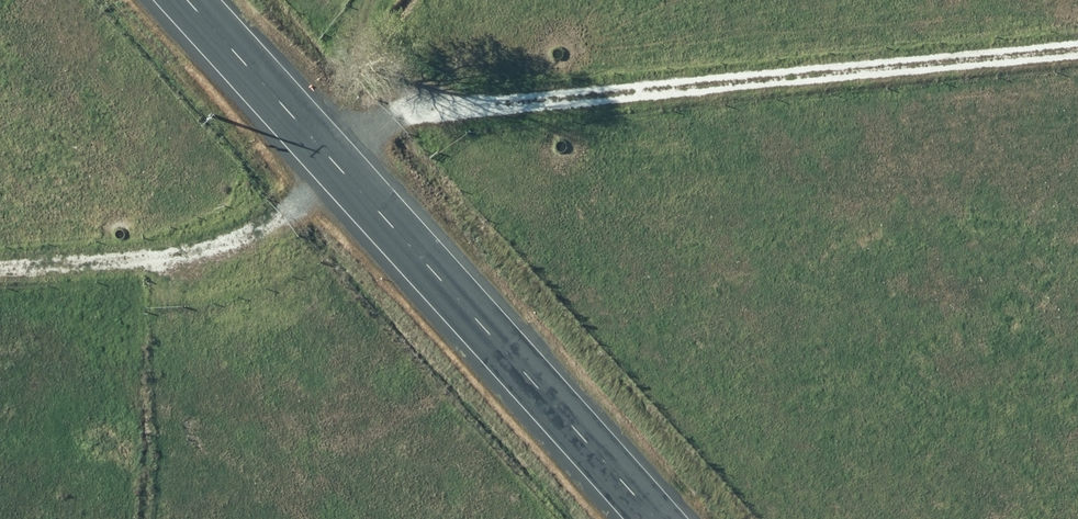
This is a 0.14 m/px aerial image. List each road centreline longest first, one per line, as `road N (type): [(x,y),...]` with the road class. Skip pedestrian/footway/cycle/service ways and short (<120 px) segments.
road 1 (unclassified): [(320,131),(1077,57)]
road 2 (primary): [(659,518),(320,131)]
road 3 (primary): [(320,131),(199,0)]

